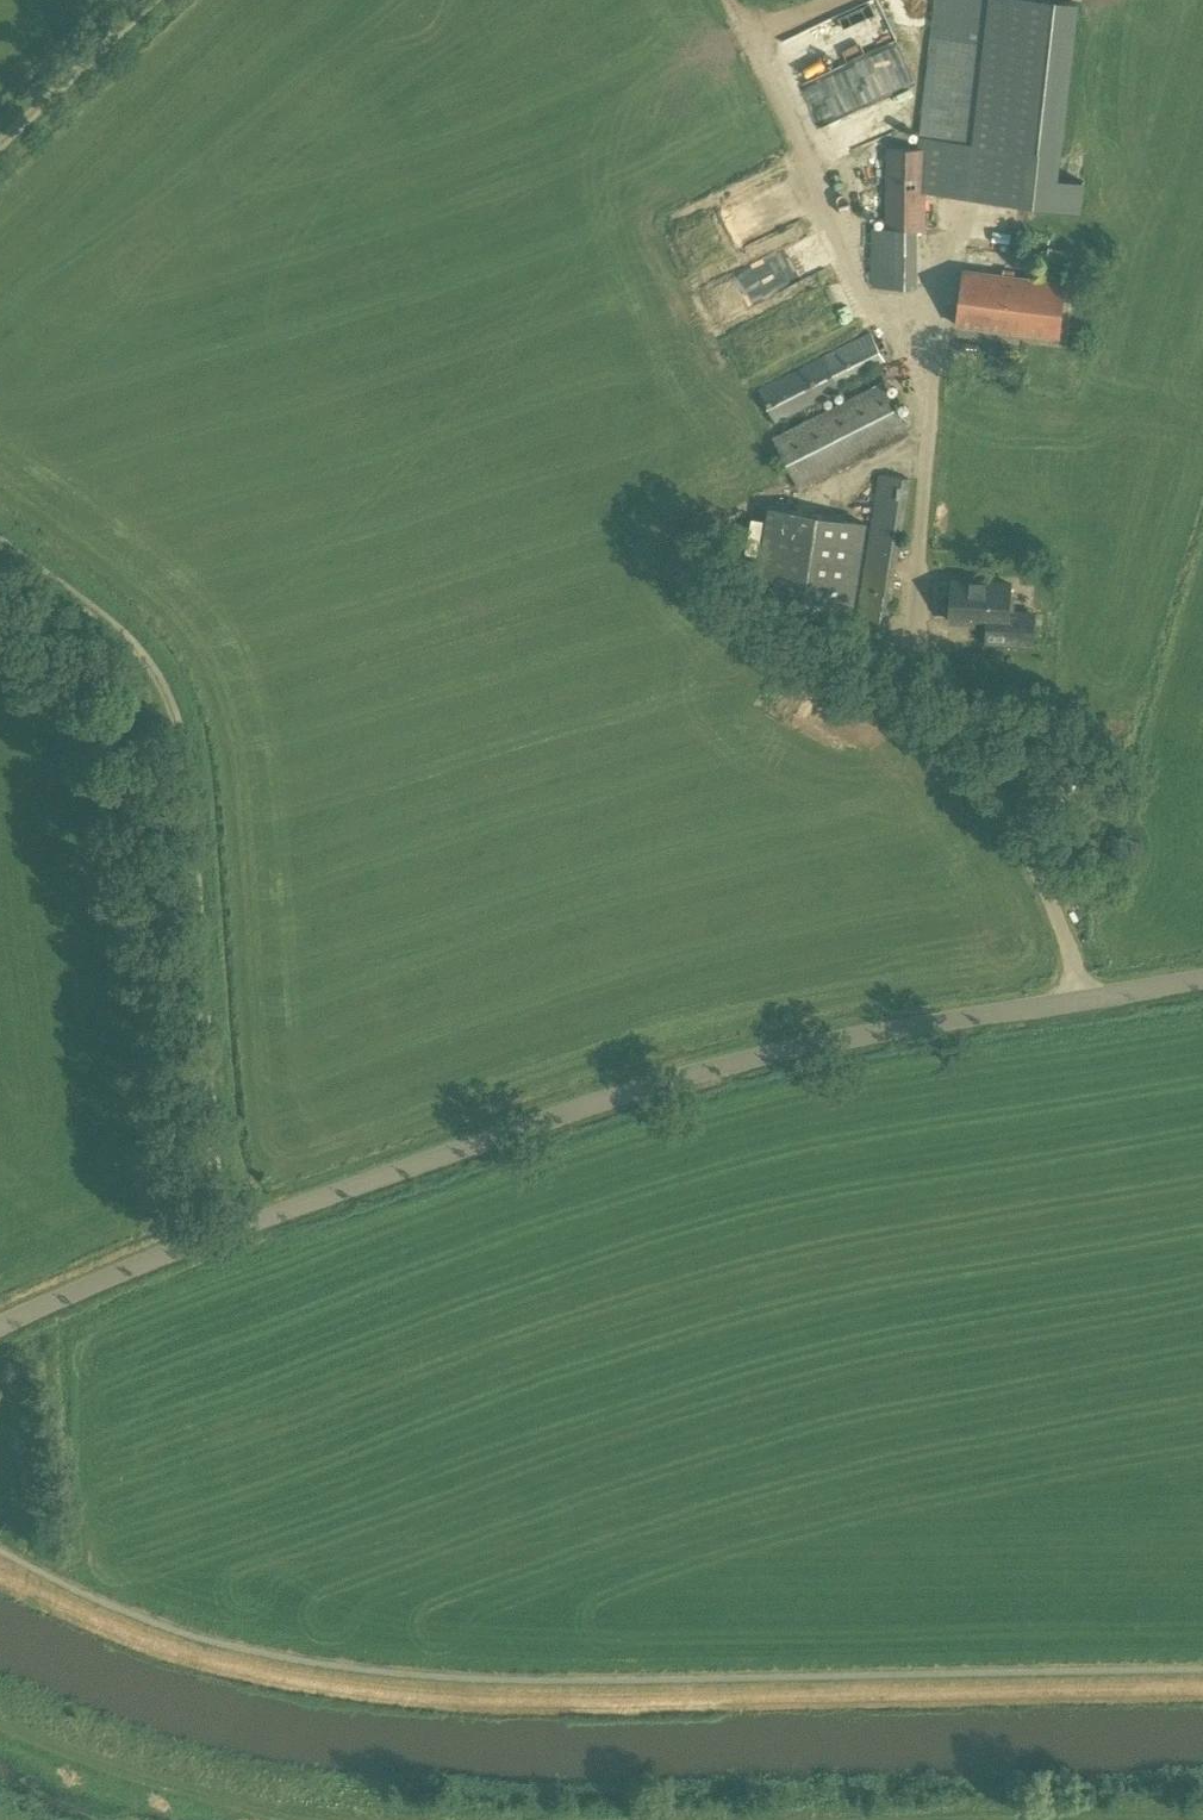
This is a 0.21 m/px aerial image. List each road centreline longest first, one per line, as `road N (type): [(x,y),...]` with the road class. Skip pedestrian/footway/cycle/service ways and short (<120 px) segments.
road 1 (unclassified): [(222,1235),(657,1086),(833,1040),(1202,978)]
road 2 (unclassified): [(222,1235),(191,808),(176,734),(152,676),(102,618),(0,537)]
road 3 (unclassified): [(0,1328),(222,1235)]
road 4 (unclassified): [(0,151),(148,0)]

